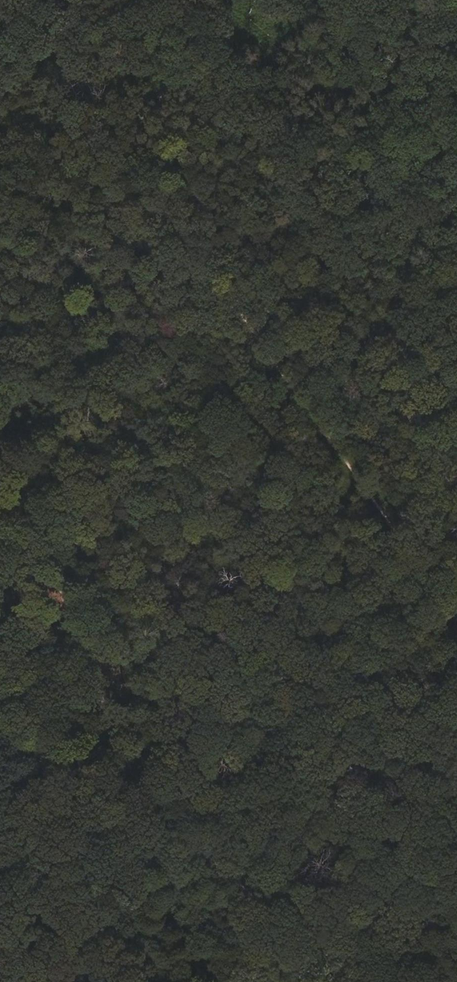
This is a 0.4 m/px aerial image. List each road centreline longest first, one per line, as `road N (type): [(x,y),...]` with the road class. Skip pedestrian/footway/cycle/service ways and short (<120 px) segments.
road 1 (track): [(0,455),(218,981)]
road 2 (track): [(235,314),(456,628)]
road 3 (track): [(14,0),(235,314)]
road 4 (track): [(235,314),(0,431)]
road 5 (track): [(456,196),(235,314)]

